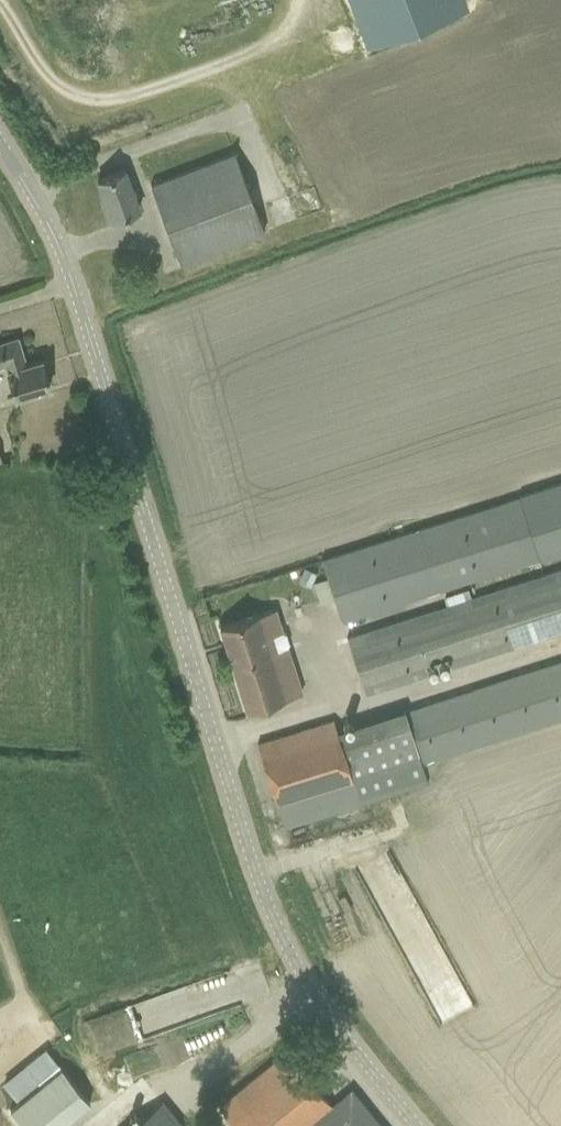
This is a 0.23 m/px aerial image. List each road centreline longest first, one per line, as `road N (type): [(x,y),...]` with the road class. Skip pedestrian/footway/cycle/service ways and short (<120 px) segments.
road 1 (tertiary): [(417,1125),(328,1015),(266,904),(72,285),(0,145)]

